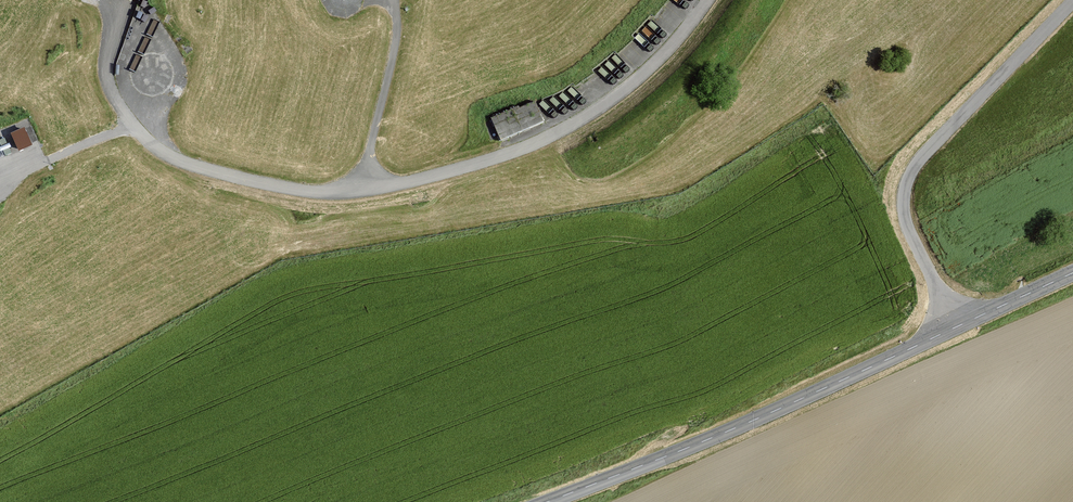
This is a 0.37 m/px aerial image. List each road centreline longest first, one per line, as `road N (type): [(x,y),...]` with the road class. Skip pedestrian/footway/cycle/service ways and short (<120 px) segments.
road 1 (tertiary): [(547,501),(731,430),(957,327)]
road 2 (unclassified): [(957,327),(907,225),(907,184),(923,155),(1072,1)]
road 3 (unclassified): [(697,0),(658,52),(583,118),(520,150),(366,191)]
road 4 (unclassified): [(366,191),(291,189),(213,171),(157,145),(114,99),(107,65),(111,0)]
road 5 (unclassified): [(366,191),(397,45),(397,0)]
road 6 (tertiary): [(957,327),(1072,273)]

